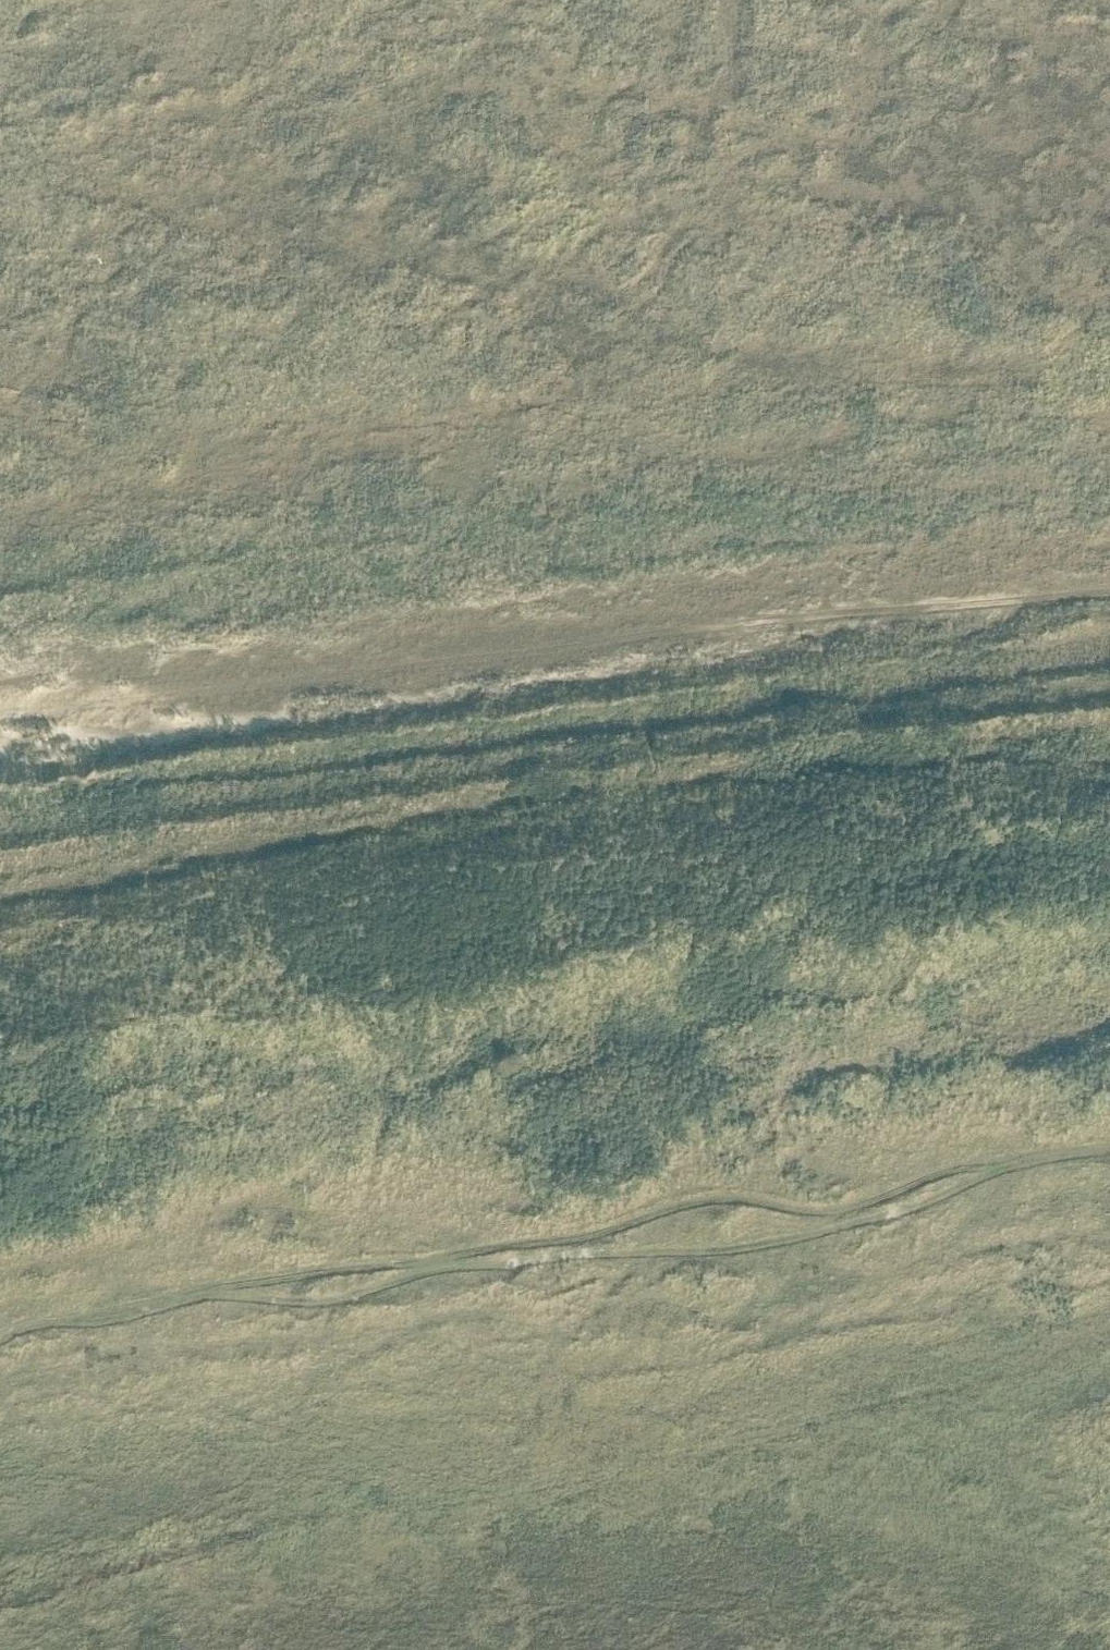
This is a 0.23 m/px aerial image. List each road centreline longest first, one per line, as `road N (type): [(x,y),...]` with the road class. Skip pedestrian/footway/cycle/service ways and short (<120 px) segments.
road 1 (track): [(1109,1149),(955,1168),(818,1213),(755,1203),(650,1209),(573,1234),(43,1315),(0,1336)]

